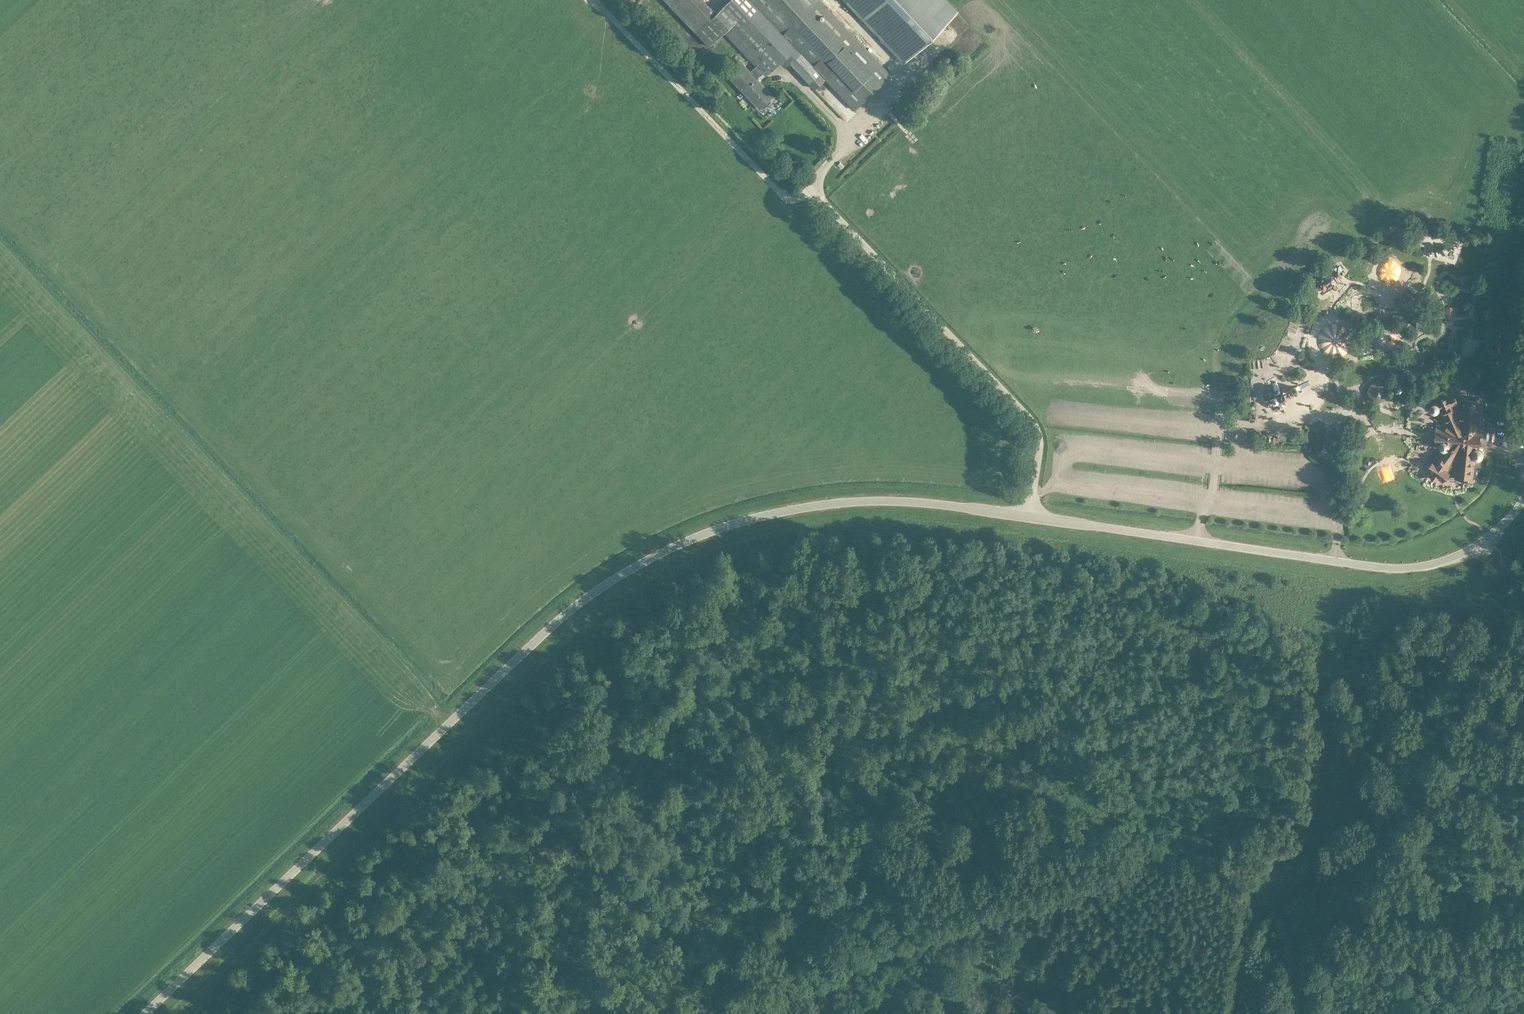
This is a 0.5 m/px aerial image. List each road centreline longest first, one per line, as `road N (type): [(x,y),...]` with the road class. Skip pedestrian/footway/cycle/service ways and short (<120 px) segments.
road 1 (tertiary): [(145,1013),(583,595),(716,528),(822,503),(916,502),(1401,565),(1481,543),(1523,503)]
road 2 (track): [(1501,559),(1371,815),(1271,902),(1244,961),(1238,1013)]

